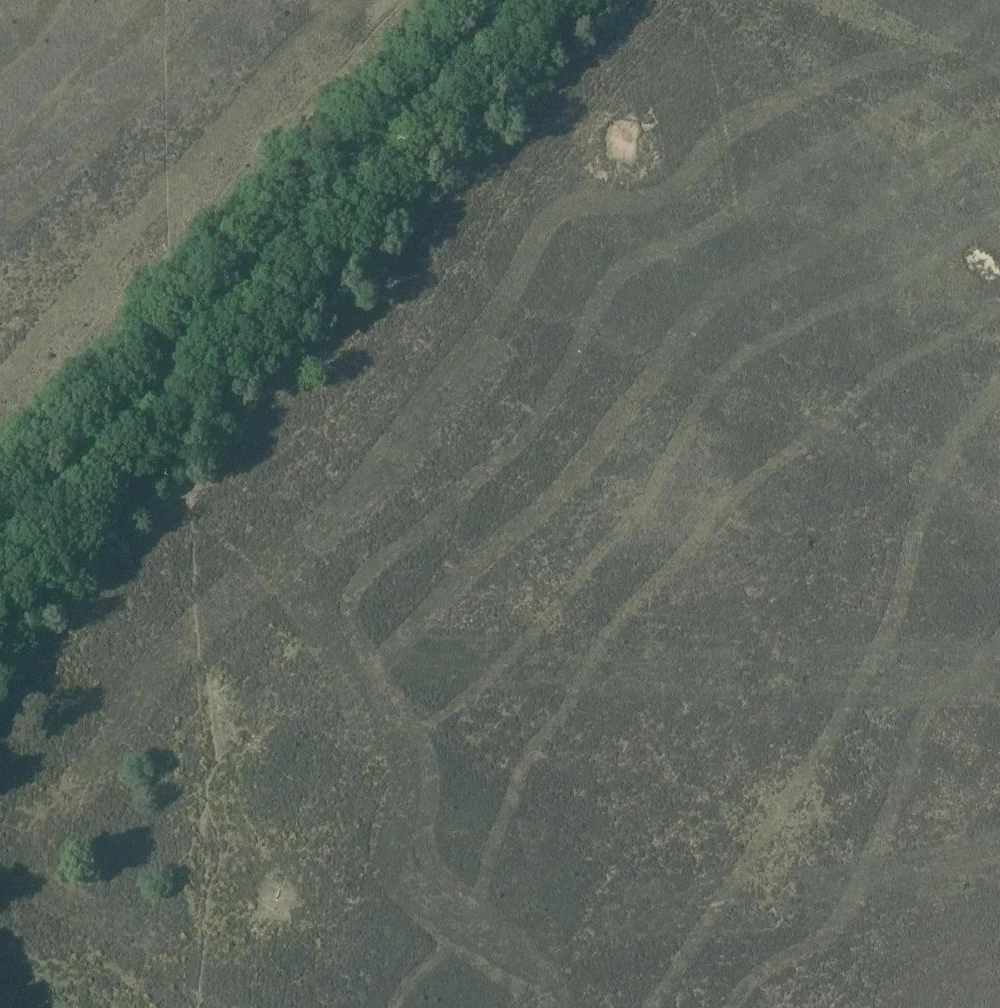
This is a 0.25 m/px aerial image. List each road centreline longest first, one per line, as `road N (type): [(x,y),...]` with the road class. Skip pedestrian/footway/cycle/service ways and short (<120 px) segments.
road 1 (track): [(0,557),(522,0)]

